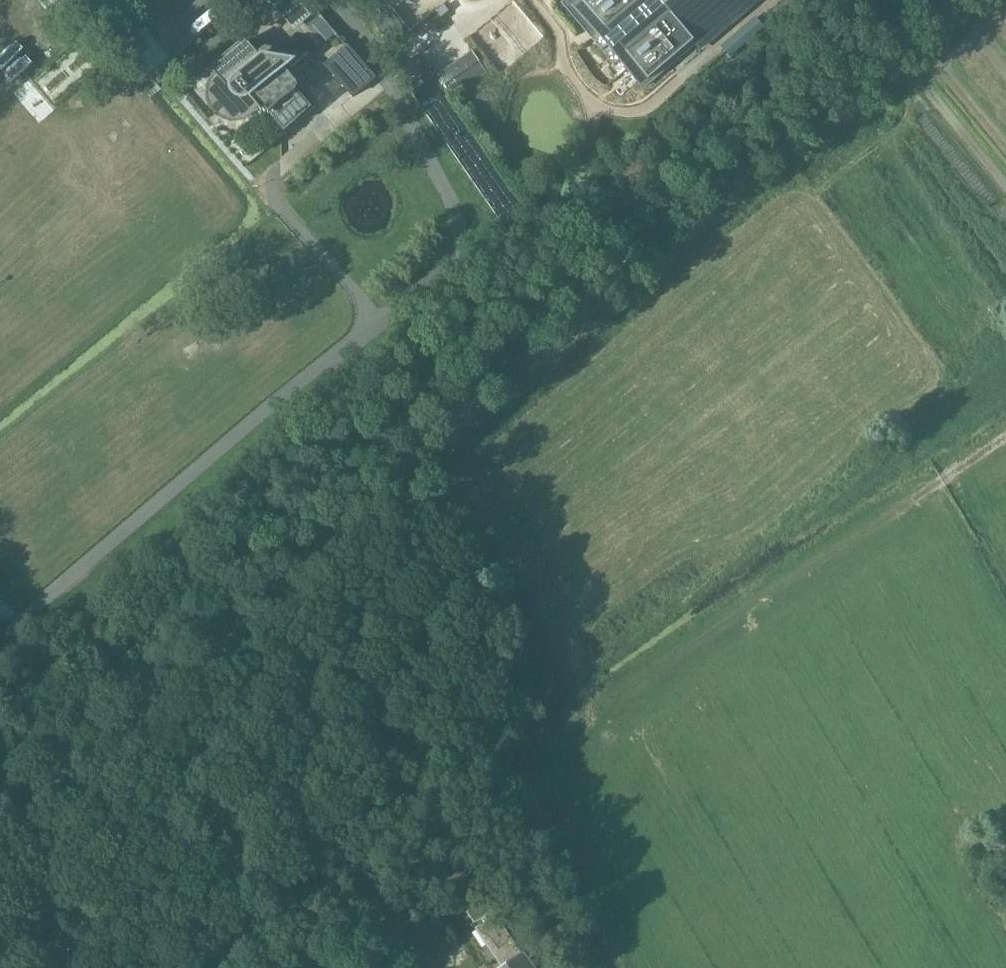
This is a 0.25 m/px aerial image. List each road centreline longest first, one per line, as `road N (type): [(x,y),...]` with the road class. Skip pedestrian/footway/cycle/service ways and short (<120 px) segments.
road 1 (track): [(374,440),(483,525),(584,690),(605,702),(1005,434)]
road 2 (track): [(901,213),(860,154),(865,141),(908,125),(977,206),(998,217),(1005,210)]
road 3 (tertiary): [(68,967),(46,853),(0,774)]

